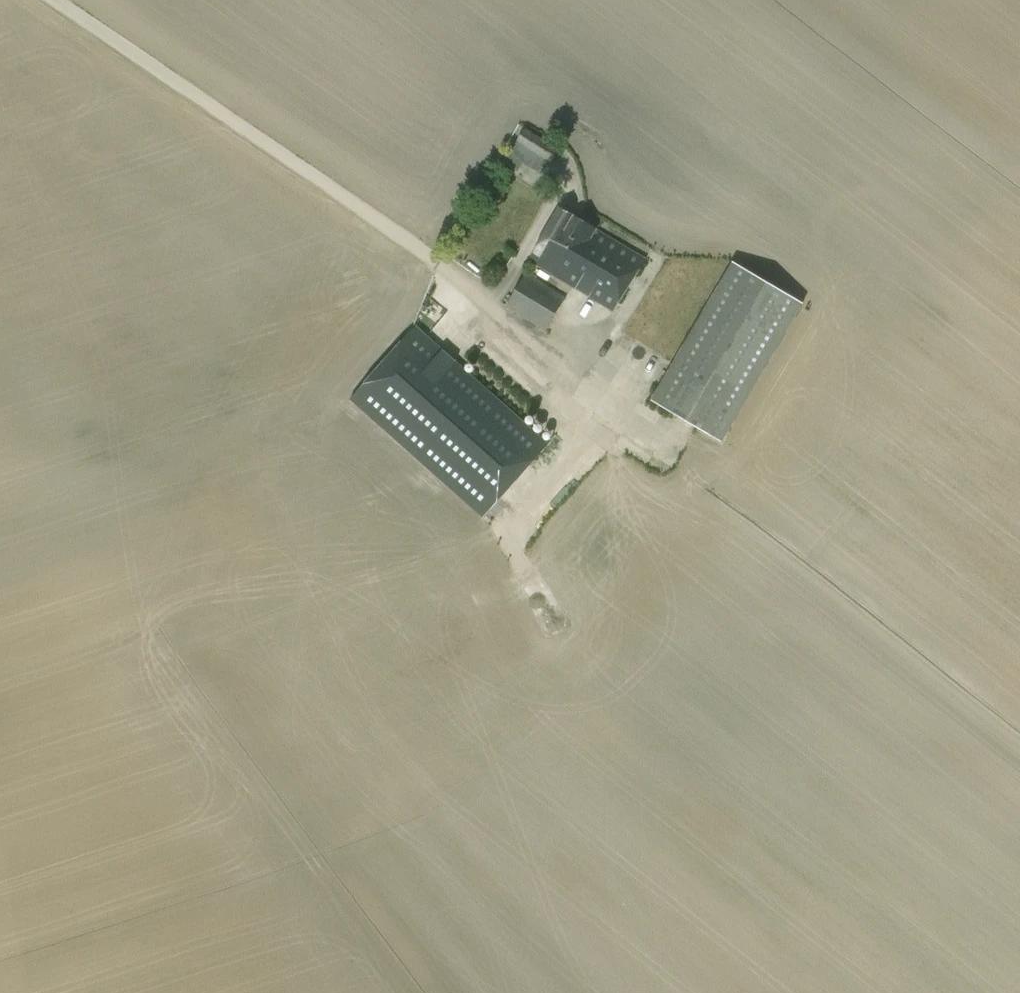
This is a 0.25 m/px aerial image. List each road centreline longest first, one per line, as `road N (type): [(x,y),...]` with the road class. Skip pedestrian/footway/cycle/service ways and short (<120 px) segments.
road 1 (unclassified): [(460,281),(49,0)]

